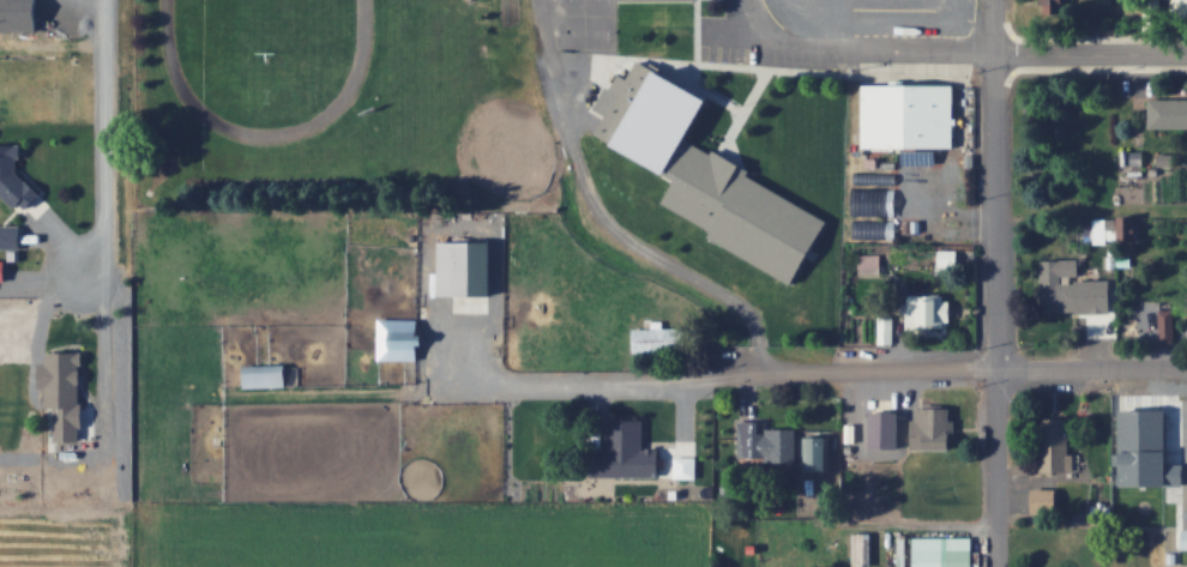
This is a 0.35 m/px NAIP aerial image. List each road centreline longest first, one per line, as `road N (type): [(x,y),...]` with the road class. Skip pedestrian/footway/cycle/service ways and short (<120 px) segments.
road 1 (residential): [(1005,566),(1002,368),(988,298),(997,0)]
road 2 (residential): [(691,373),(1186,365)]
road 3 (residential): [(80,278),(106,224),(105,0)]
road 4 (residential): [(1186,54),(998,54)]

